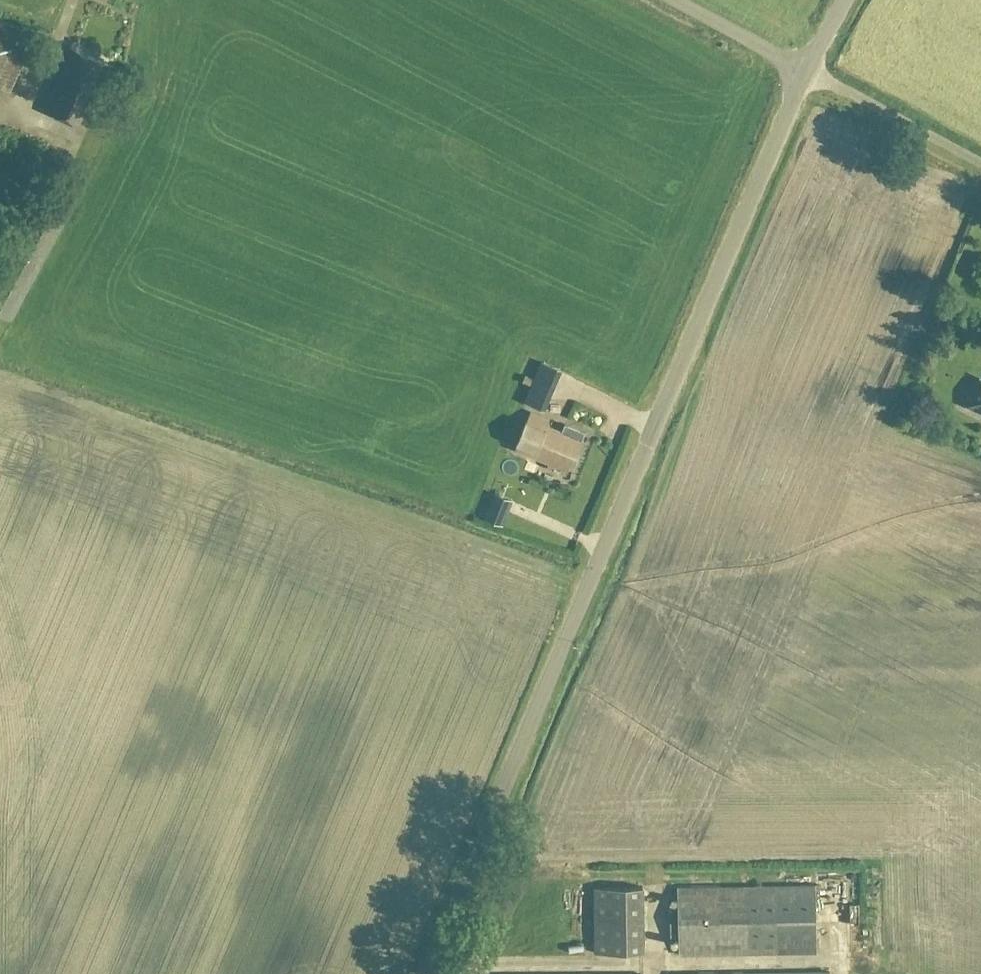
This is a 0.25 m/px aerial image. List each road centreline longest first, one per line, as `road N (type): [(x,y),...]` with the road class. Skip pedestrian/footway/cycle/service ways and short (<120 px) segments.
road 1 (unclassified): [(426,973),(806,73)]
road 2 (unclassified): [(980,167),(806,73)]
road 3 (unclassified): [(806,73),(668,0)]

